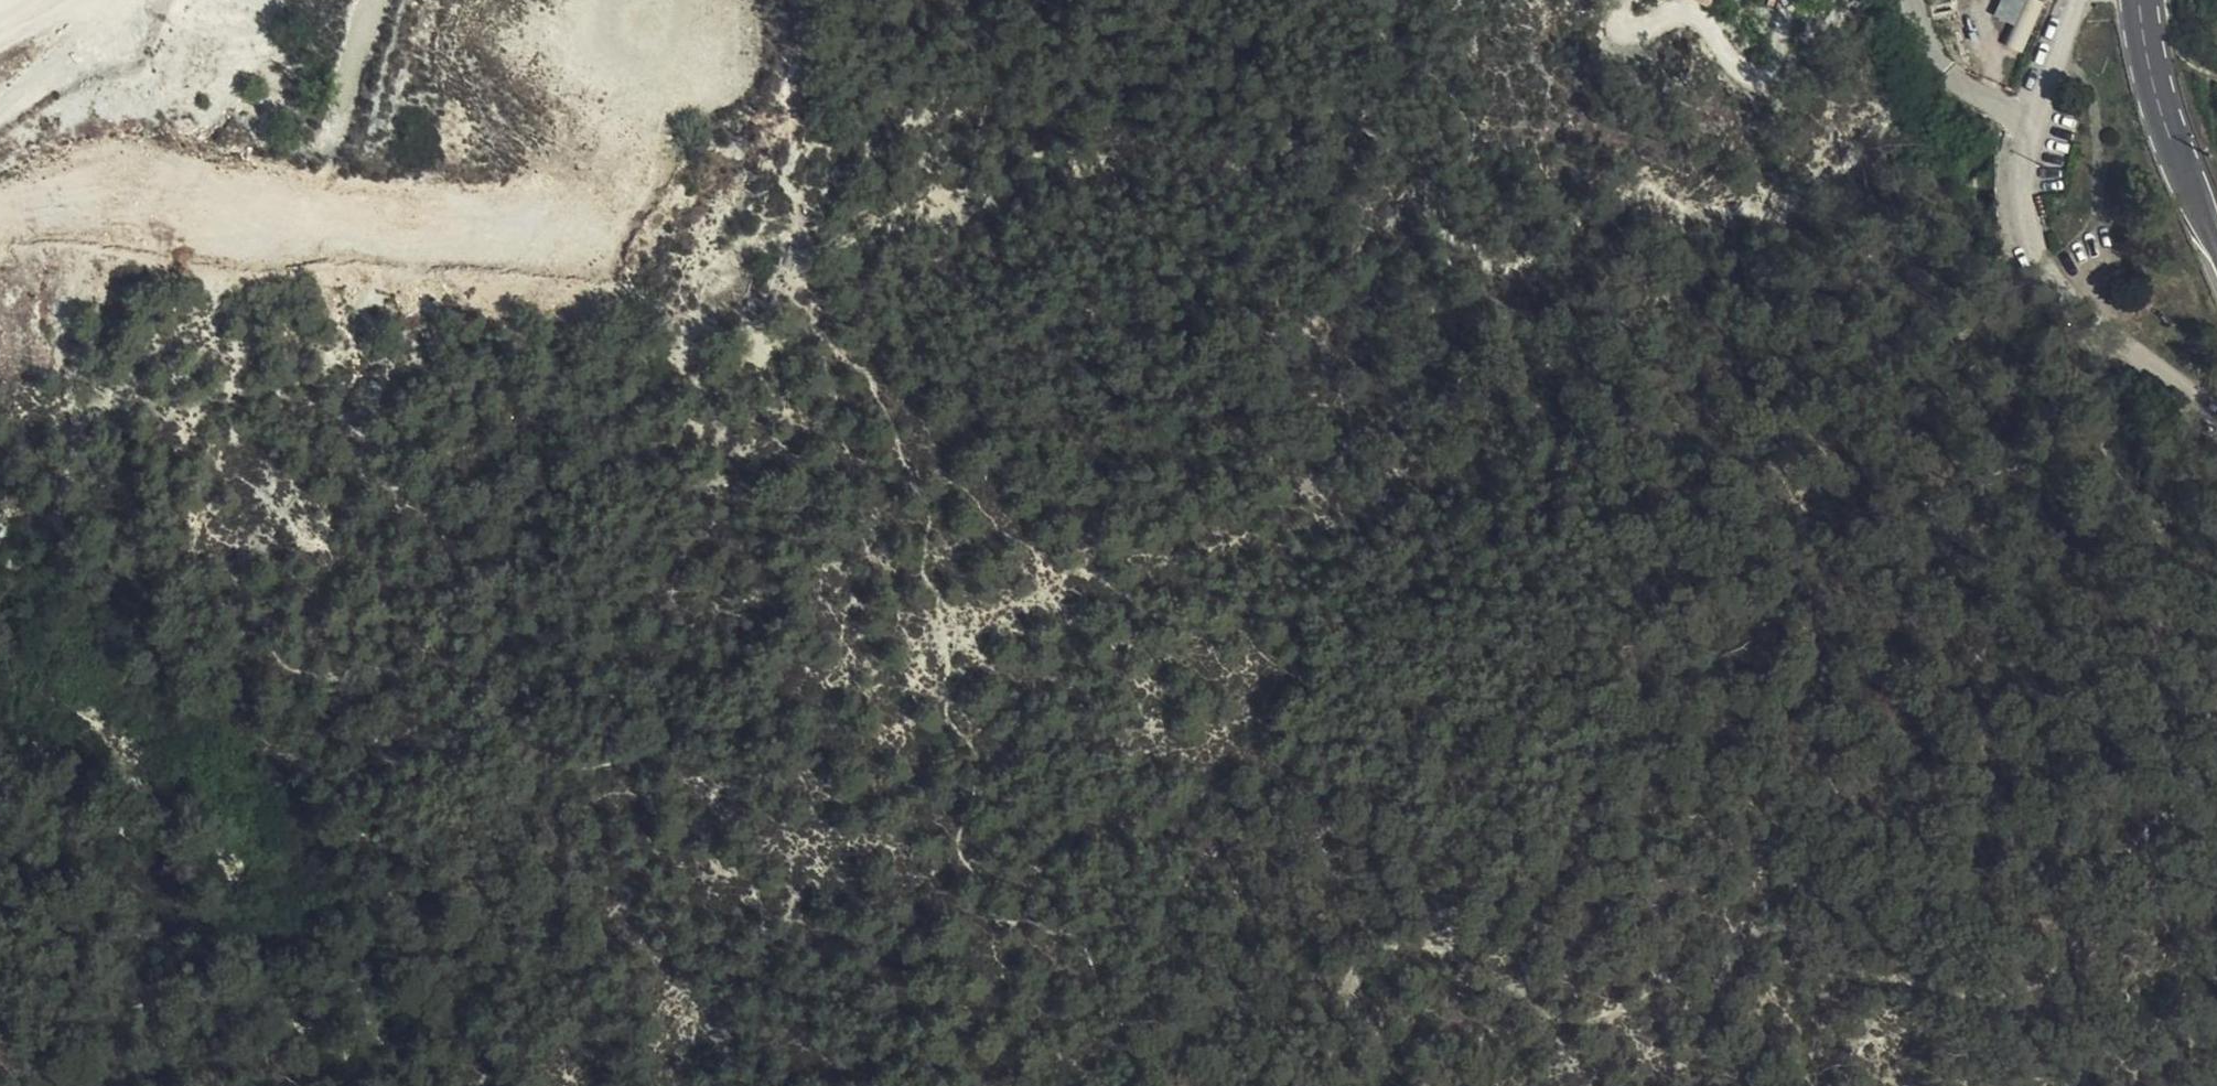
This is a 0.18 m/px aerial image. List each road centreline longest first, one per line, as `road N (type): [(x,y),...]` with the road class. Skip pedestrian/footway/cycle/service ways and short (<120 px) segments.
road 1 (residential): [(2030,123),(2025,190),(2037,266),(2072,314),(2168,375),(2216,424)]
road 2 (tertiary): [(2216,245),(2161,107),(2138,0)]
road 3 (residential): [(2030,123),(1946,73),(1911,0)]
road 4 (residential): [(2077,0),(2030,123)]

